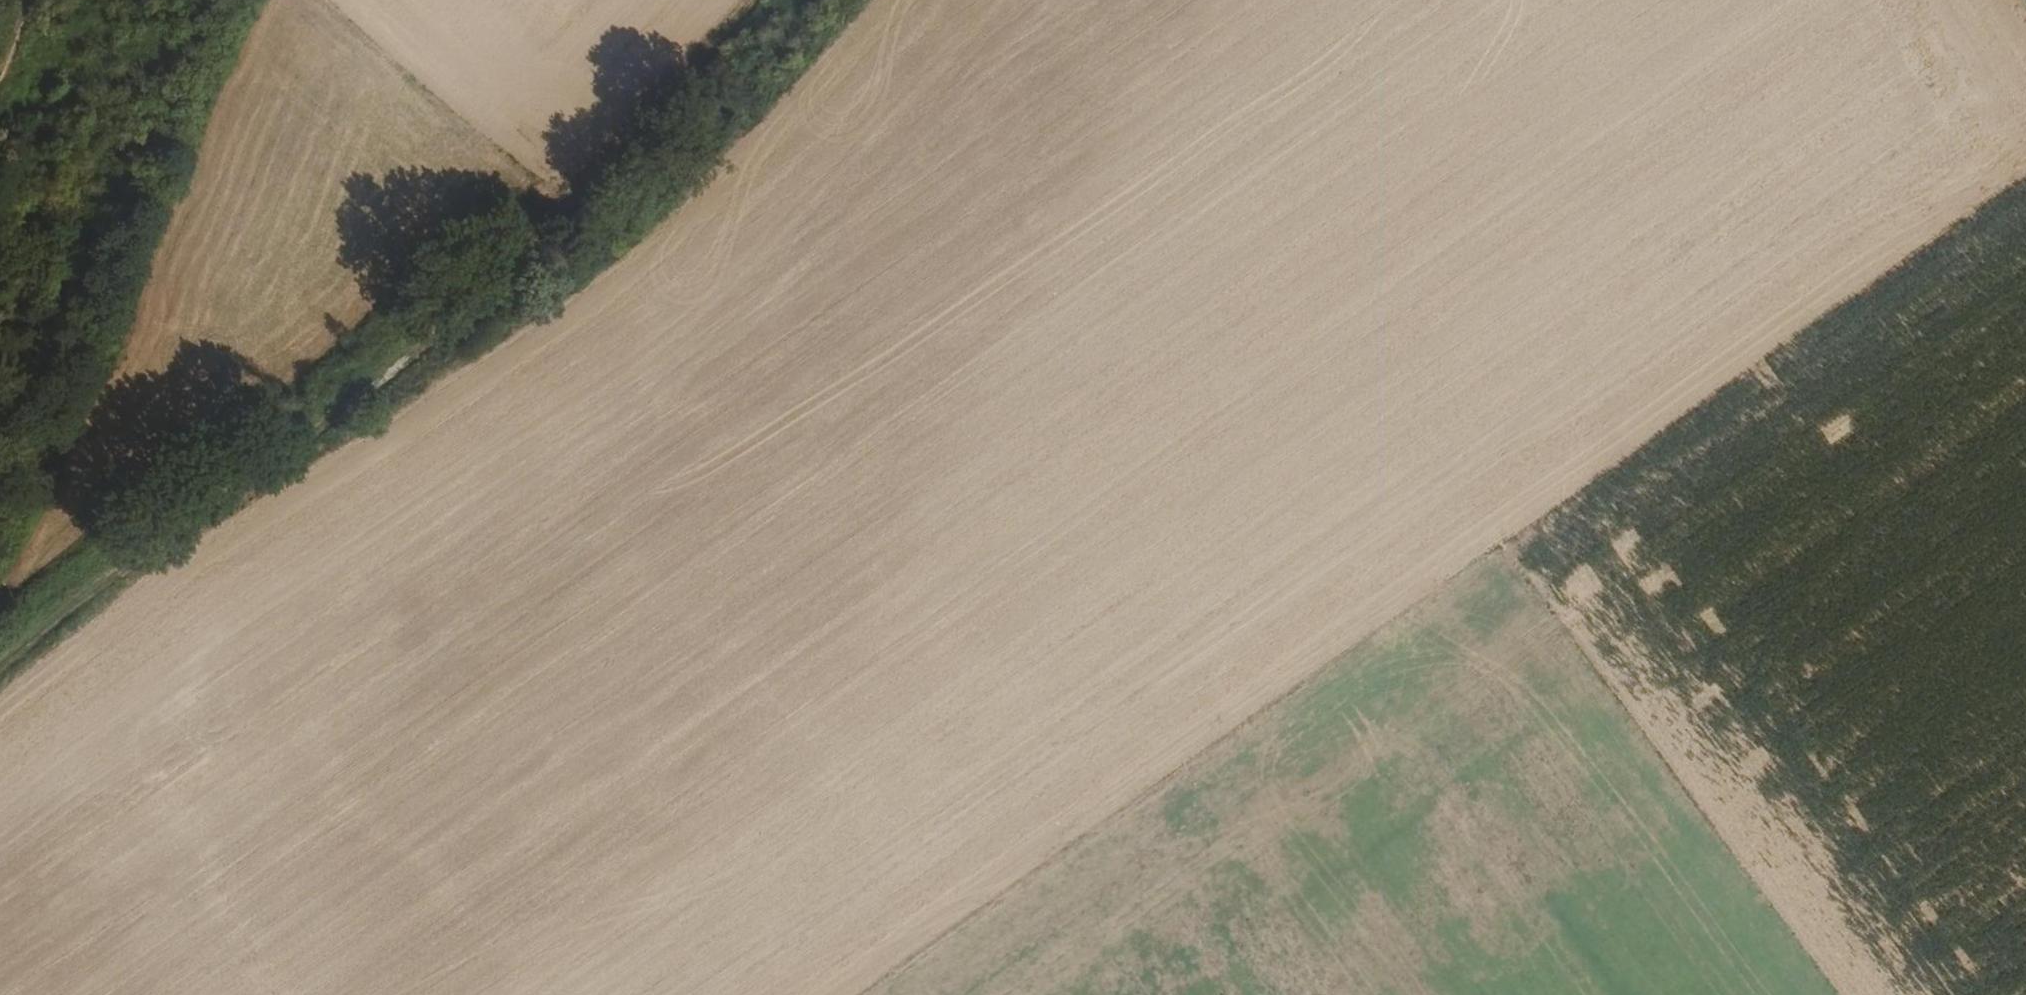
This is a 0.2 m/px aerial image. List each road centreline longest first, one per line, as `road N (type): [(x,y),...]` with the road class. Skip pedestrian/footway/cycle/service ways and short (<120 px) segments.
road 1 (track): [(0,649),(389,379),(651,131),(774,0)]

